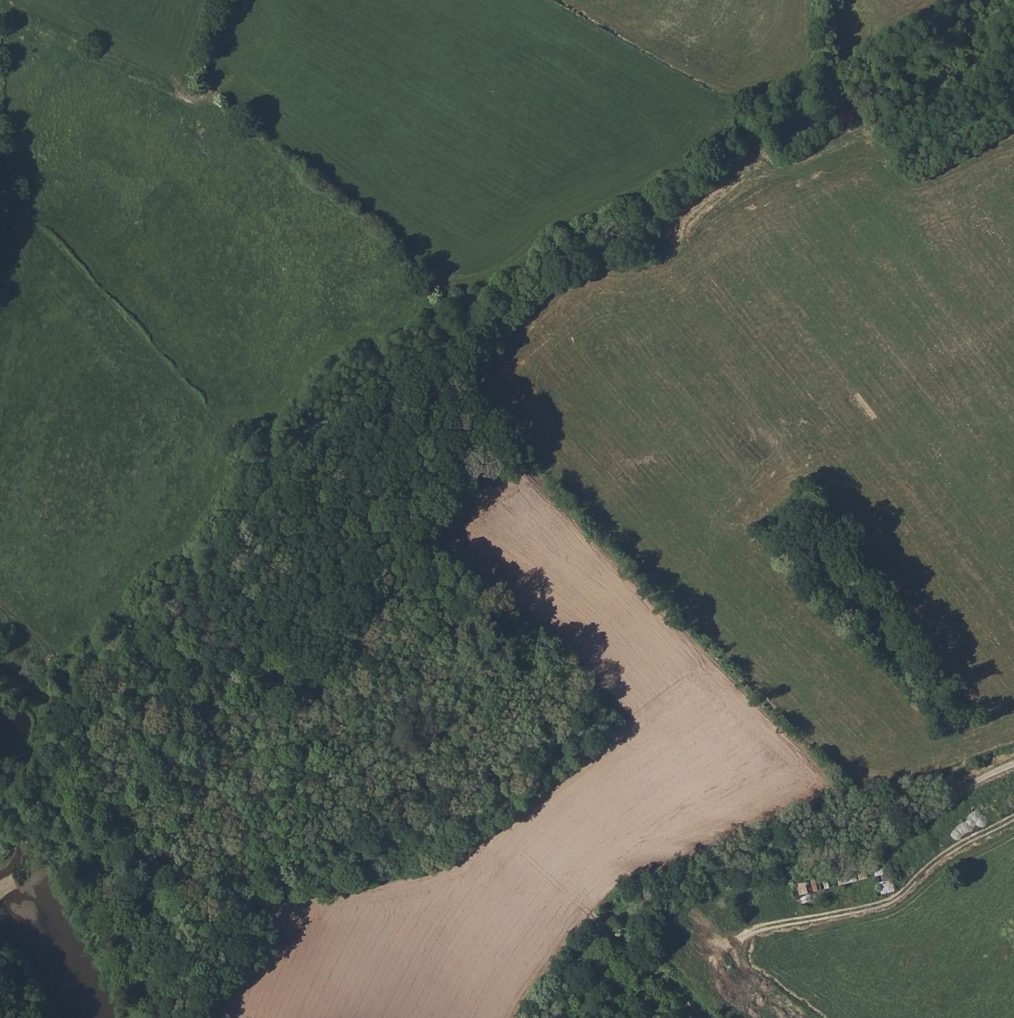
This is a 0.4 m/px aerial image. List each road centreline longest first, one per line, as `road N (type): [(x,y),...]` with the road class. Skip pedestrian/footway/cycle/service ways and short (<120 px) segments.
road 1 (track): [(605,932),(627,912),(689,883),(905,840),(977,780),(1013,765)]
road 2 (track): [(702,1017),(605,932)]

